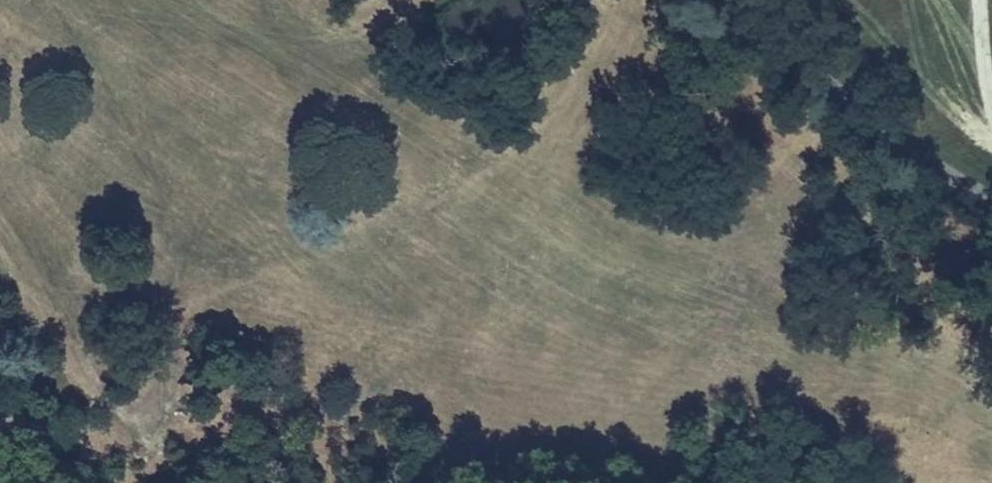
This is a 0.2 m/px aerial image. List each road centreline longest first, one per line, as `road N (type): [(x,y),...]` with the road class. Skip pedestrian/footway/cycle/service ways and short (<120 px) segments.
road 1 (tertiary): [(745,0),(863,107),(991,194)]

